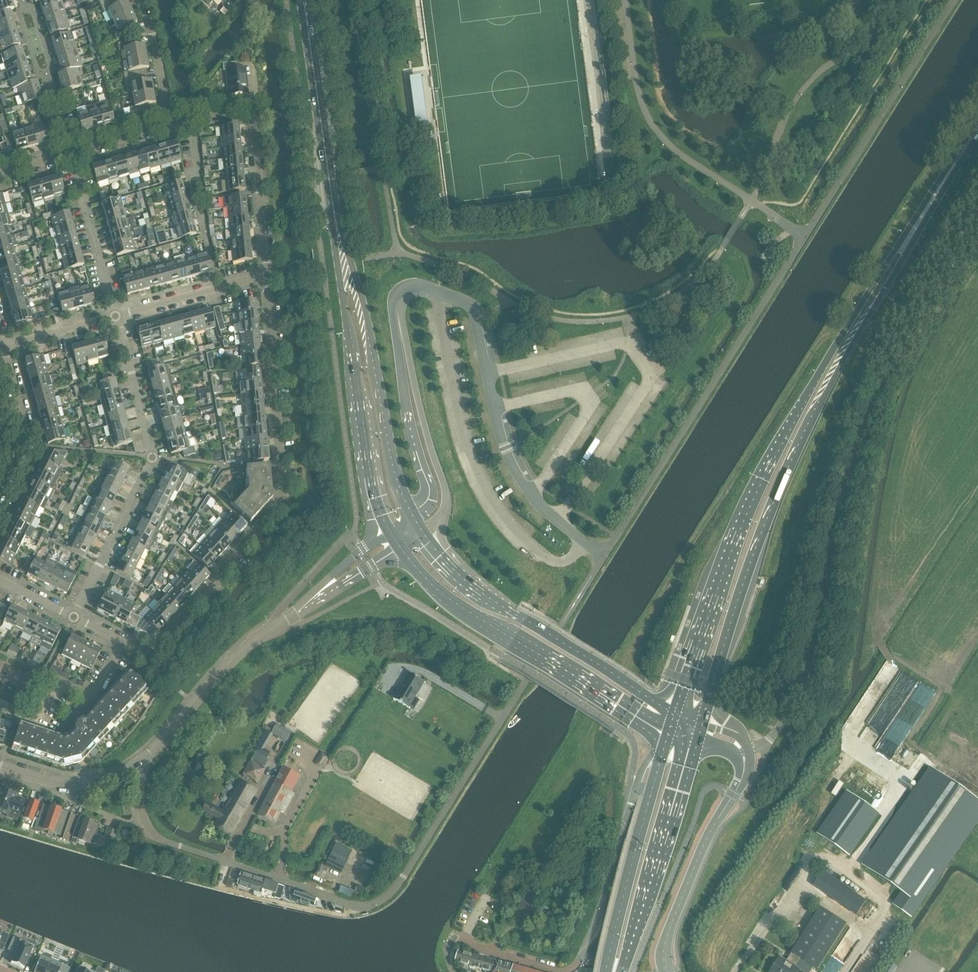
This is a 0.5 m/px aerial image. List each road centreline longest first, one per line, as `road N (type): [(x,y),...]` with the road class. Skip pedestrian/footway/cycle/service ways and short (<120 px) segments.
road 1 (unclassified): [(806,237),(602,555),(544,509),(516,470),(471,305),(412,288),(398,300),(402,334)]
road 2 (primary): [(954,163),(761,477),(674,713)]
road 3 (primary): [(703,722),(745,578),(792,458),(954,163)]
road 4 (unclassified): [(761,748),(807,665),(838,512),(869,410),(918,307),(977,213)]
road 5 (residential): [(122,642),(155,651),(284,503),(267,274)]
road 6 (secondary): [(400,548),(447,597),(668,734)]
road 7 (residential): [(73,617),(152,457),(115,317)]
road 8 (unclassified): [(806,237),(658,135),(638,94),(625,0)]
road 9 (secondary): [(674,713),(486,596),(423,532)]
road 10 (residential): [(358,907),(152,835),(142,816),(140,762)]
road 11 (unclassified): [(954,0),(806,237)]
road 12 (secondary): [(344,260),(340,281),(371,478),(389,531)]
road 13 (secondary): [(413,516),(395,472),(355,279),(344,260)]
road 14 (secondary): [(344,260),(305,0)]
road 15 (residential): [(267,274),(251,119),(190,119)]
road 16 (unclassified): [(423,532),(447,498),(402,334)]
road 17 (residential): [(140,762),(233,660),(292,616)]
road 18 (unclassified): [(565,971),(580,960),(636,787)]
road 19 (unclassified): [(402,334),(407,411),(429,494),(413,516)]
road 20 (primary): [(646,911),(697,742)]
road 21 (residential): [(115,317),(69,153)]
road 22 (residential): [(115,317),(267,274)]
road 23 (tertiary): [(698,971),(750,834)]
road 24 (residential): [(0,767),(70,785),(140,762)]
road 25 (residential): [(389,531),(292,616)]
road 26 (residential): [(170,125),(140,0)]
road 27 (residential): [(292,616),(400,548)]

